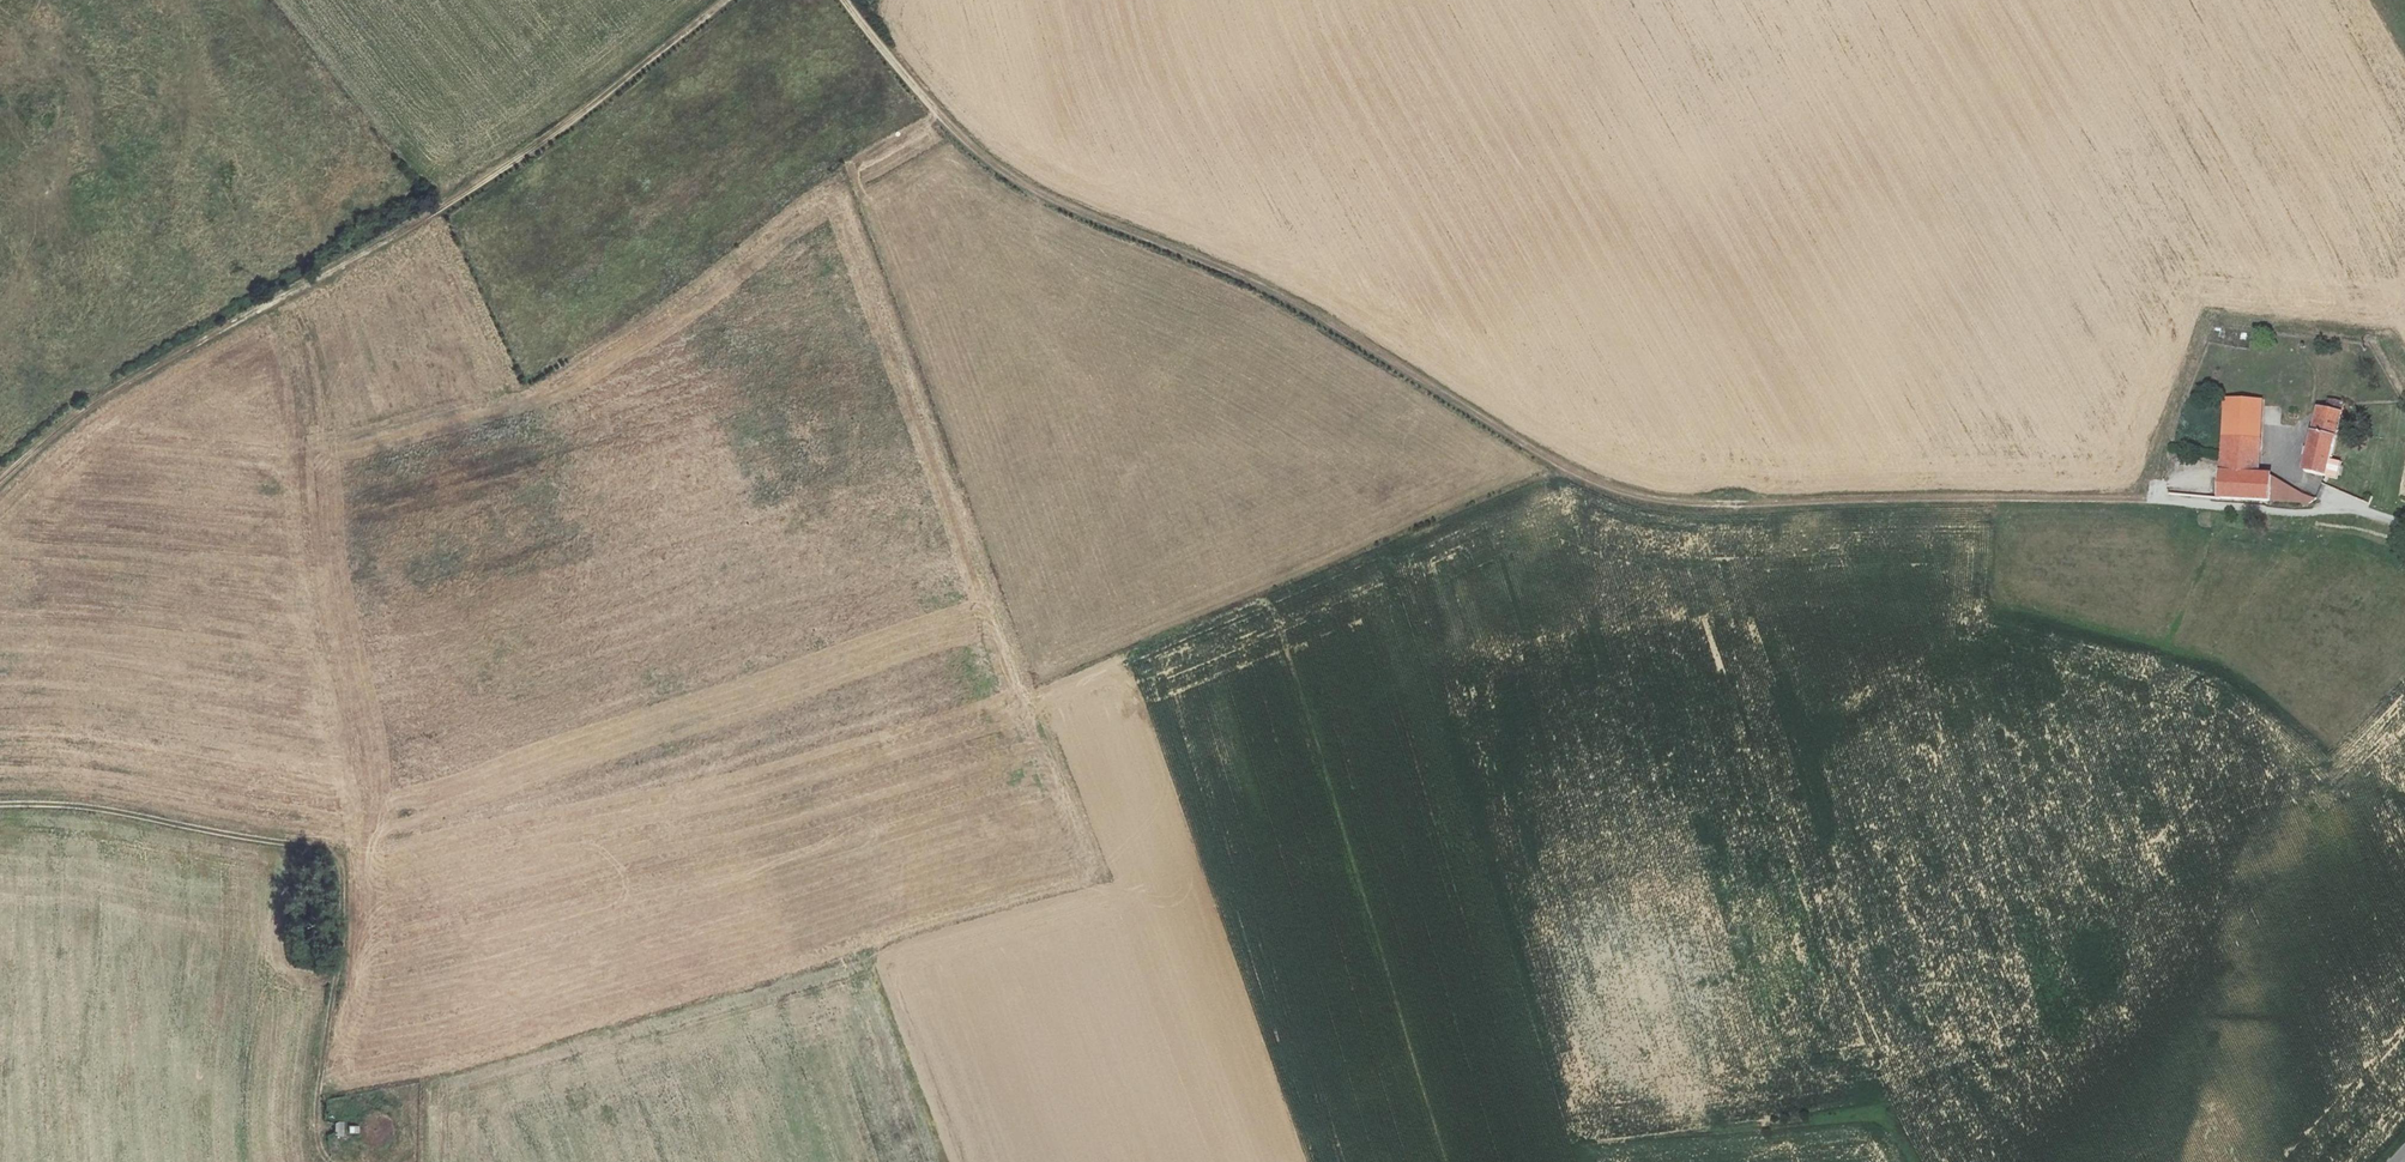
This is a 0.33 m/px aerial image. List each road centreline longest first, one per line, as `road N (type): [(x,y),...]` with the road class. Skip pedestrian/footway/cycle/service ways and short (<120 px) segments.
road 1 (track): [(2148,499),(1720,504),(1653,499),(1602,484),(1299,305),(1001,170),(912,85),(844,0)]
road 2 (track): [(726,0),(570,124),(448,205),(138,374),(0,480)]
road 3 (track): [(321,1155),(317,1097),(341,948),(337,858),(92,808),(0,805)]
road 4 (unclassified): [(2404,527),(2347,510),(2148,499)]

